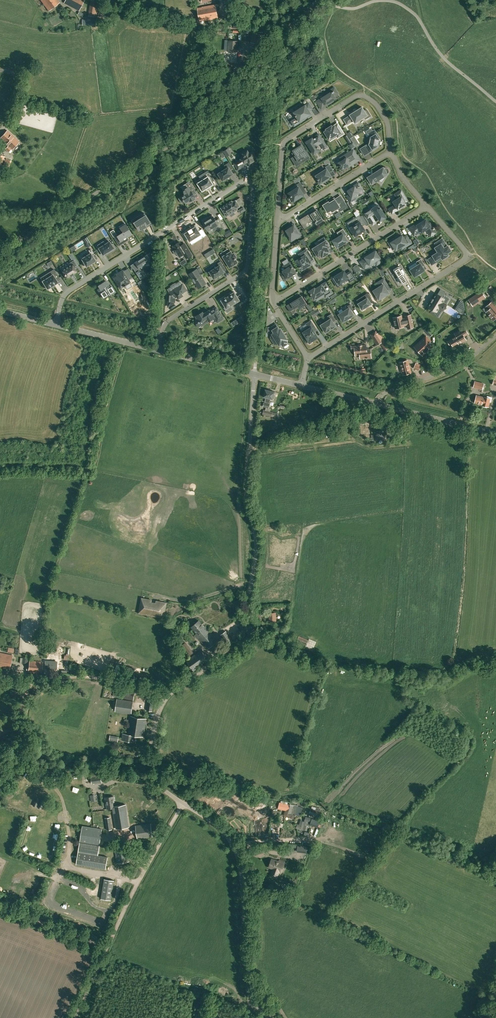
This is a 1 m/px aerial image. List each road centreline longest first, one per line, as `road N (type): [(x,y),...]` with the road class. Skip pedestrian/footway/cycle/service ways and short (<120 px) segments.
road 1 (unclassified): [(183,803),(154,777),(156,729),(174,690),(249,637),(255,374)]
road 2 (residential): [(159,350),(166,323),(247,267),(250,182),(71,289),(56,325)]
road 3 (residential): [(0,254),(274,78),(290,29)]
road 4 (track): [(255,361),(274,78)]
road 5 (residential): [(307,363),(466,259),(427,206)]
road 6 (track): [(0,784),(17,759),(21,704),(34,676),(87,676),(170,694)]
road 7 (unclassified): [(252,1017),(239,860),(219,827),(183,803)]
road 8 (residential): [(391,151),(380,109),(353,98),(284,146),(278,218)]
road 9 (residential): [(427,206),(273,298)]
road 10 (track): [(249,637),(285,638),(346,663),(395,670)]
road 11 (unclassified): [(379,405),(390,392),(451,371),(495,336)]
road 12 (residential): [(391,151),(278,218)]
road 13 (unclassified): [(495,434),(379,405)]

